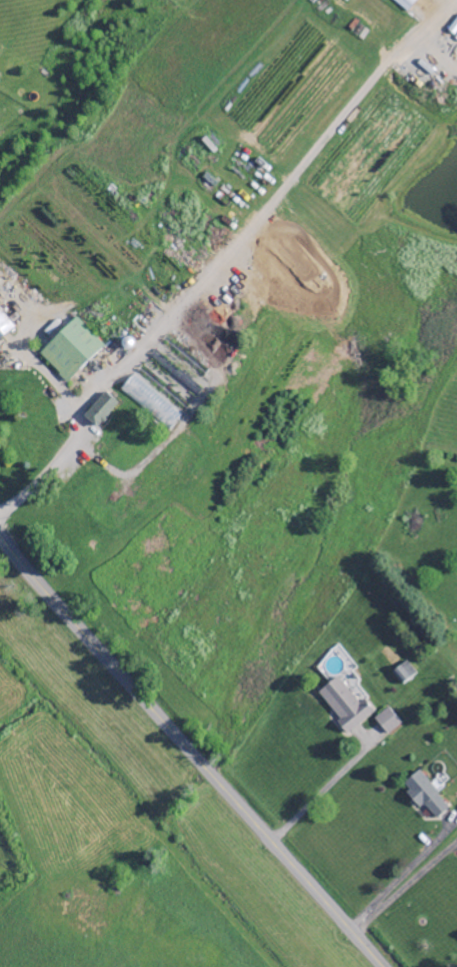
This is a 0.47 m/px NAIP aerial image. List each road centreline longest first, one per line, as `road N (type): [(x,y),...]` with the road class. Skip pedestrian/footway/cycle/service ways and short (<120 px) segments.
road 1 (secondary): [(382,966),(0,537)]

